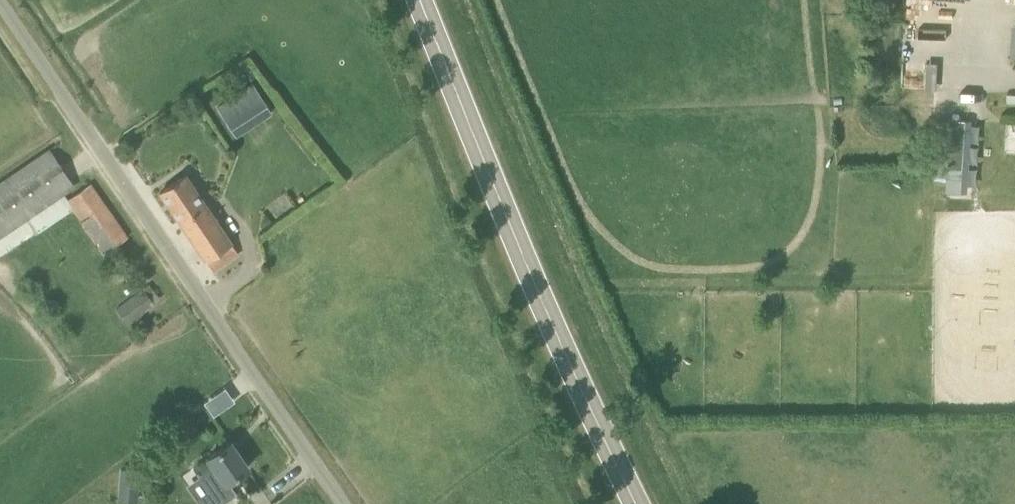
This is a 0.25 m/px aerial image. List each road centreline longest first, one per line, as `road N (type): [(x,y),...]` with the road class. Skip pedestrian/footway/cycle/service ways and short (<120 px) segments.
road 1 (unclassified): [(355,503),(2,0)]
road 2 (primary): [(636,503),(422,0)]

